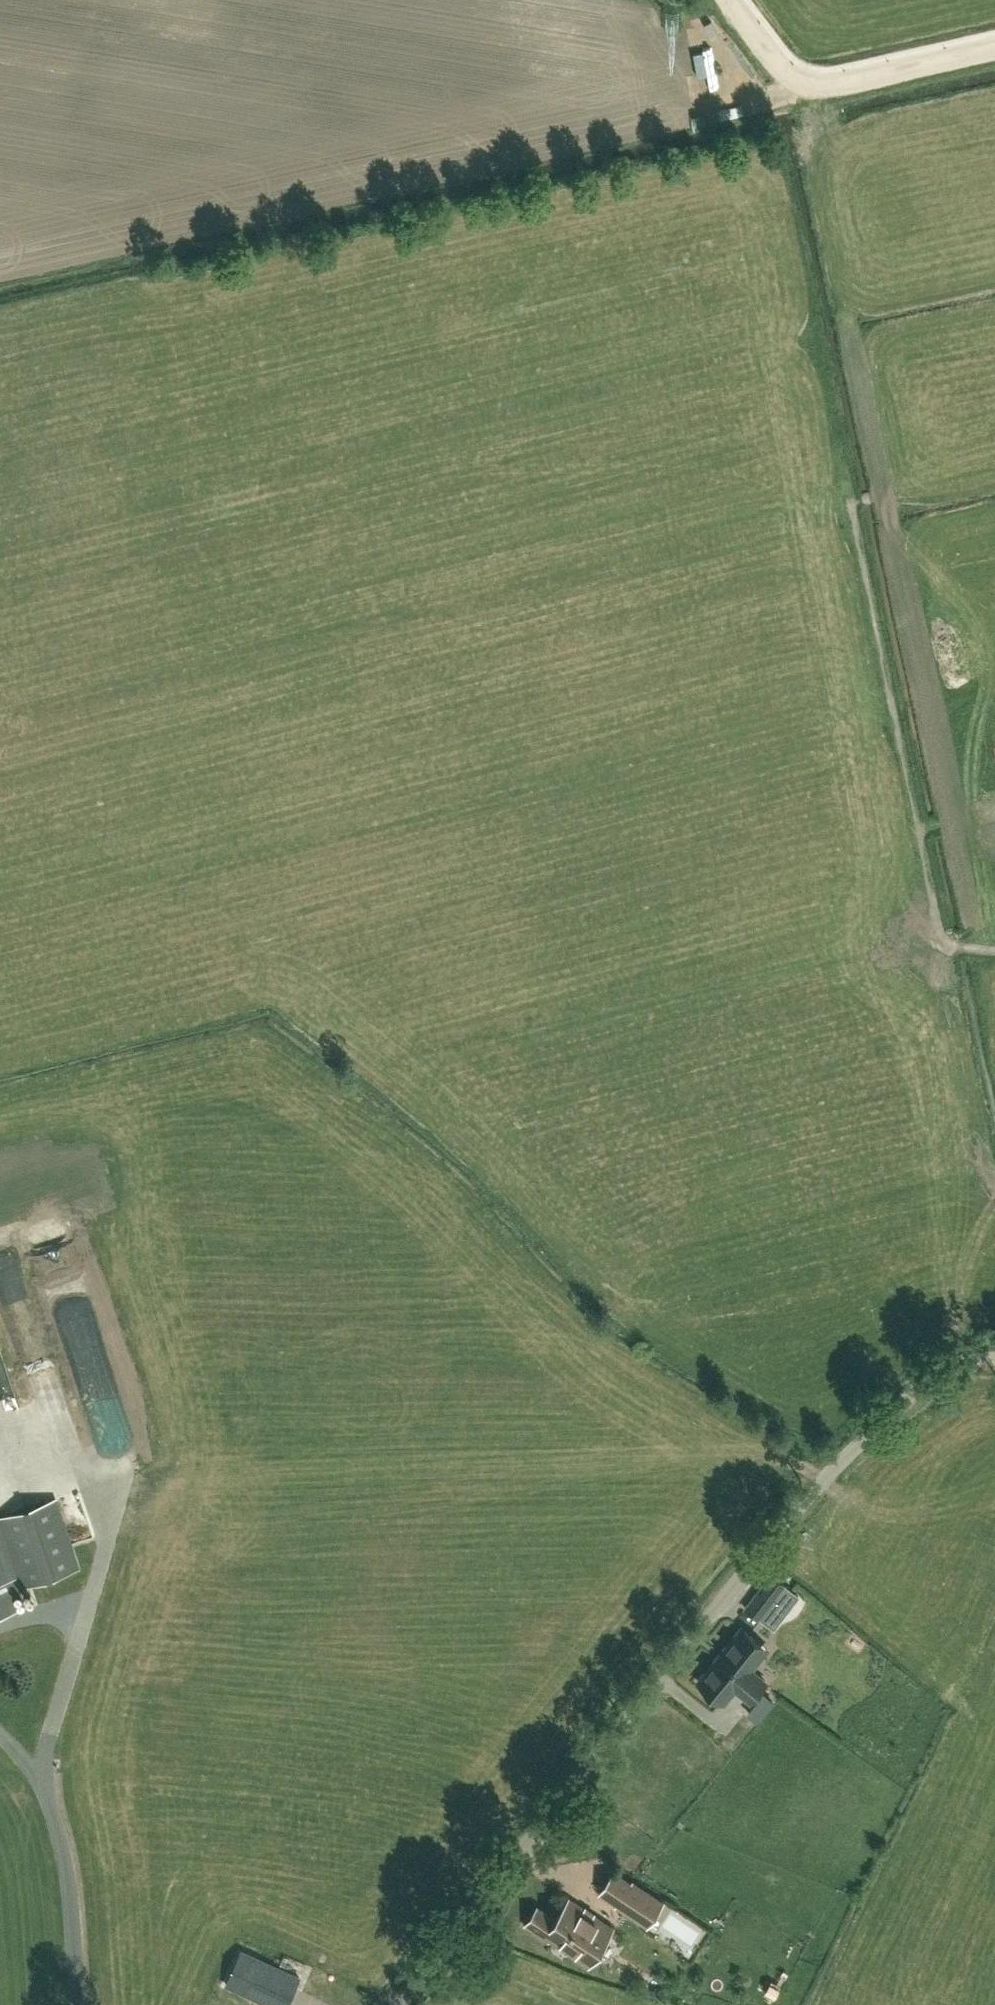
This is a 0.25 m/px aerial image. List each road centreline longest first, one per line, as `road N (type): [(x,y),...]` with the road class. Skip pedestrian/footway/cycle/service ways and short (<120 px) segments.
road 1 (unclassified): [(408,2004),(624,1723),(841,1463),(934,1379),(958,1365),(994,1360)]
road 2 (track): [(994,49),(805,87),(788,78),(728,0)]

